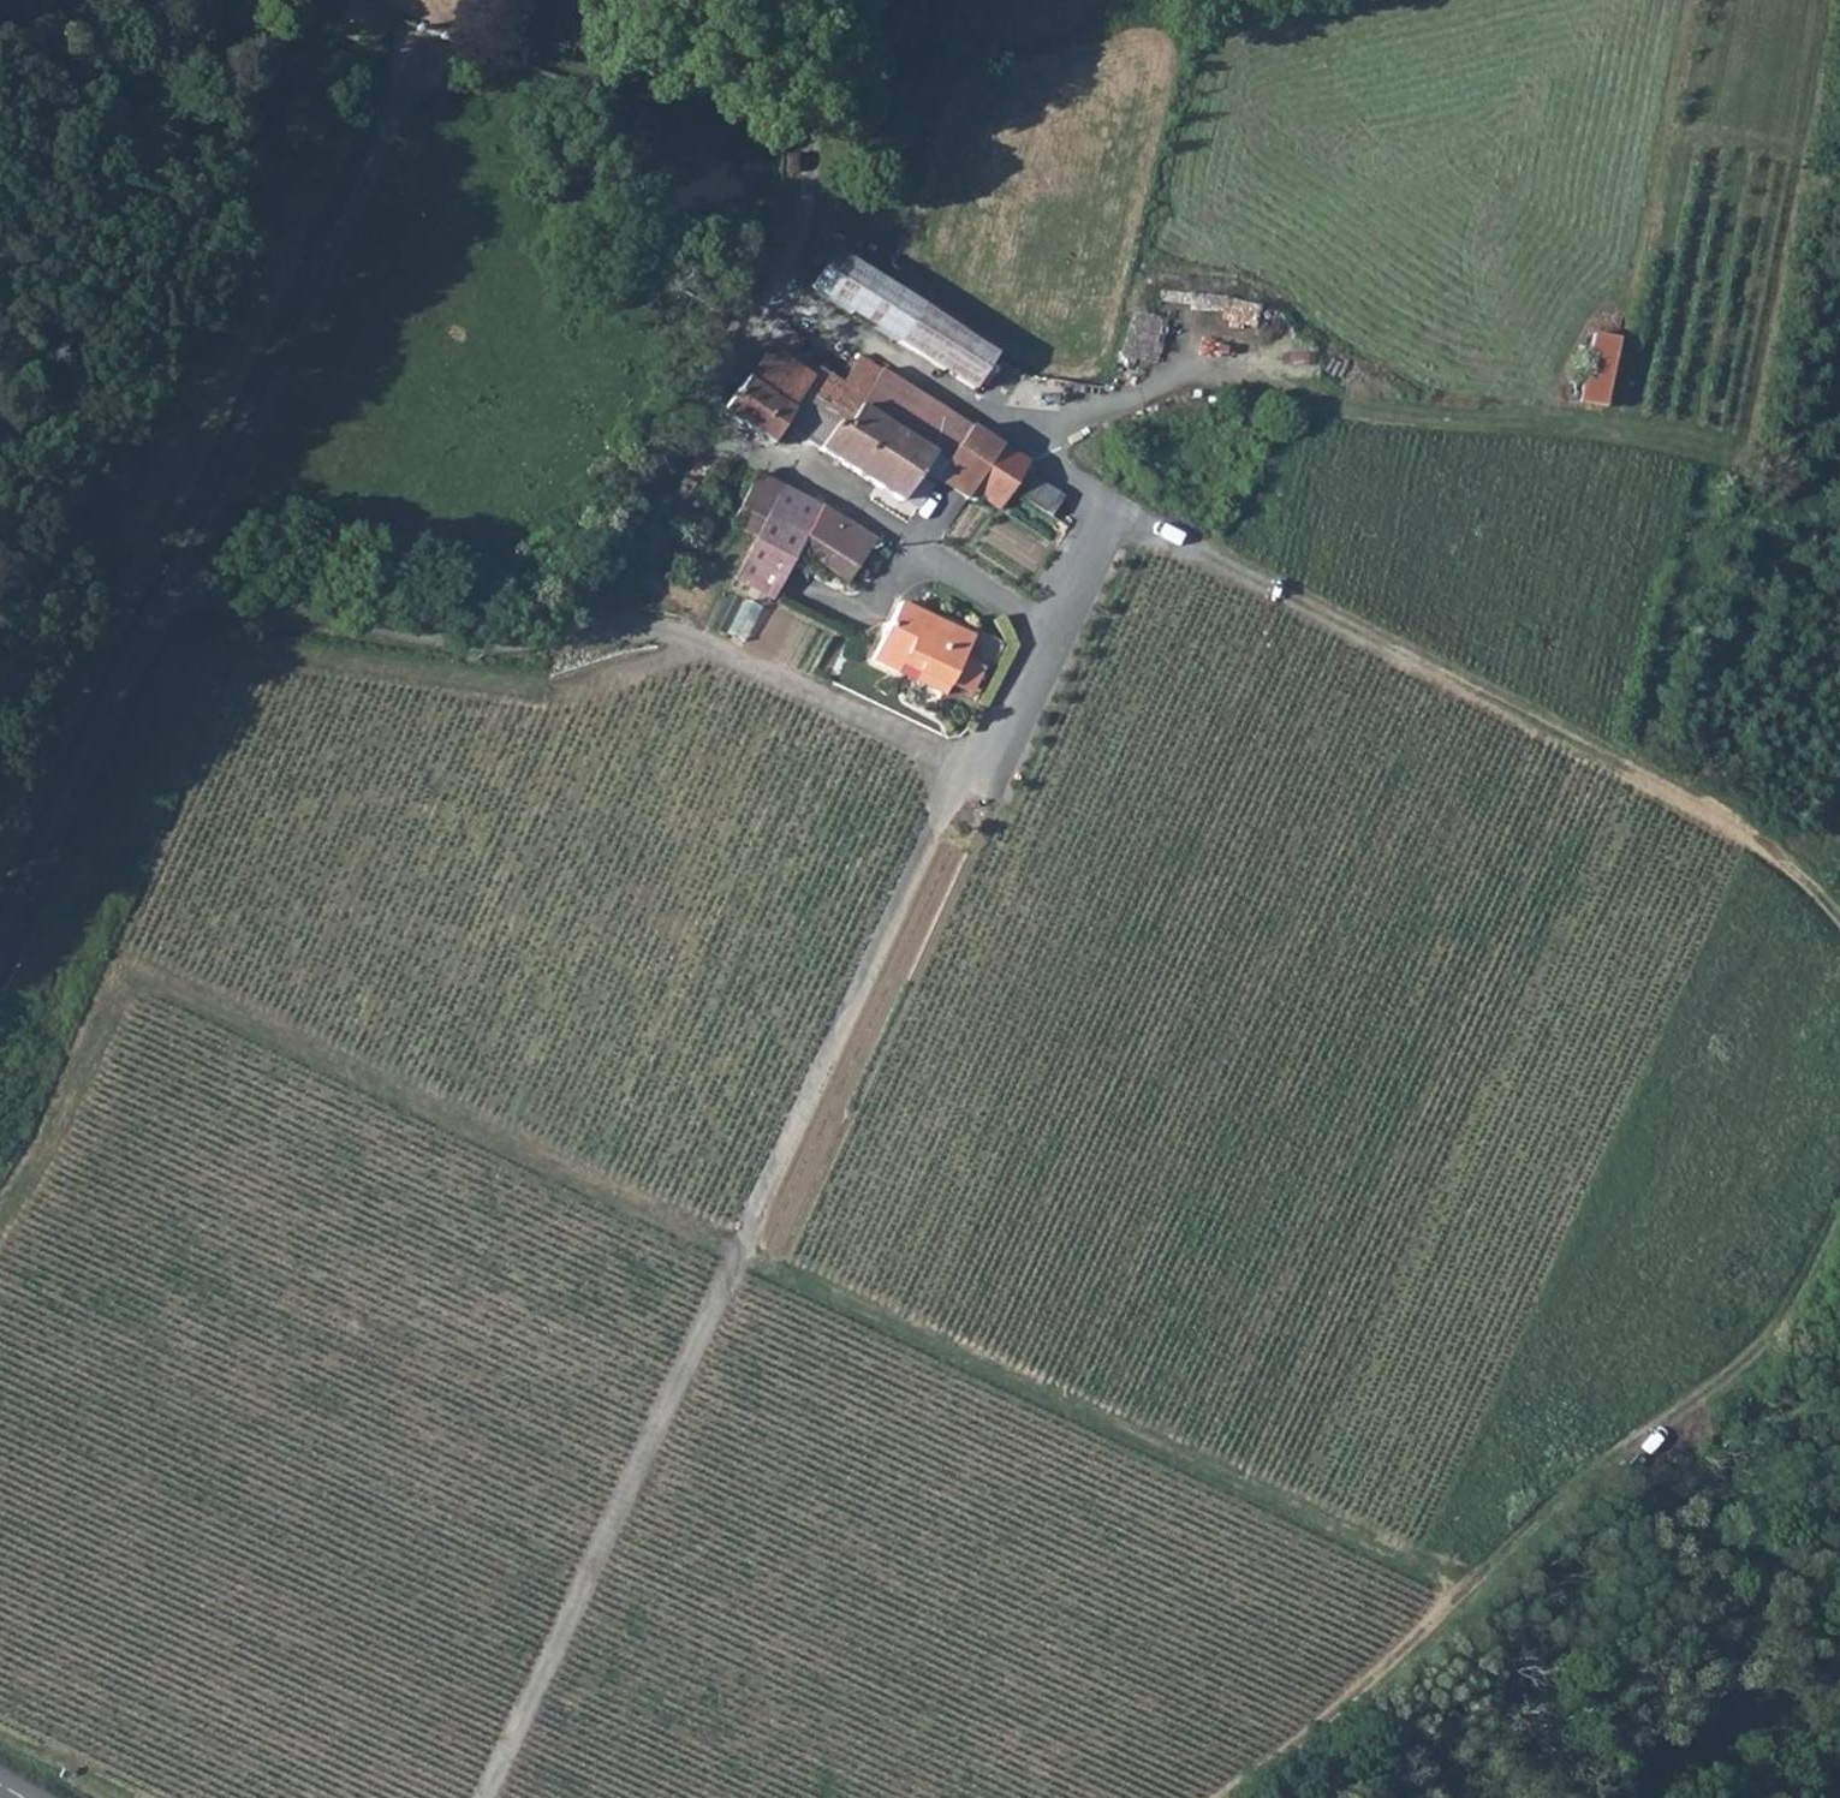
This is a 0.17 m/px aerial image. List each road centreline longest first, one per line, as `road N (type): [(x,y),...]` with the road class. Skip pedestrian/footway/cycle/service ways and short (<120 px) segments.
road 1 (track): [(1839,891),(1829,876),(1108,512)]
road 2 (track): [(1252,1797),(1403,1684),(1839,1275)]

